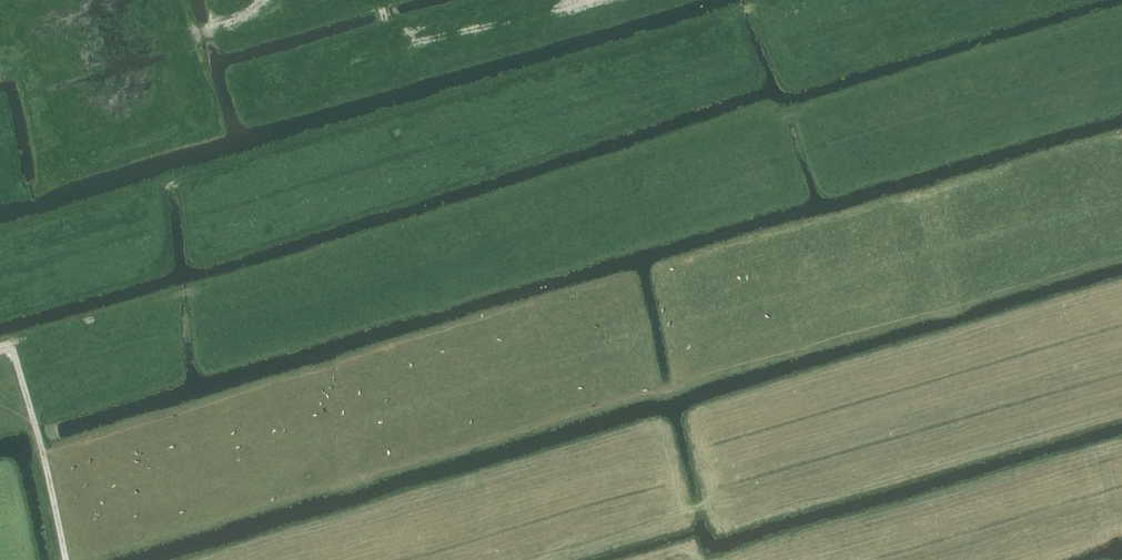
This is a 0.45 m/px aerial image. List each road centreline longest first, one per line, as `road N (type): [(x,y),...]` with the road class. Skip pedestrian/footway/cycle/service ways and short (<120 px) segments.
road 1 (track): [(0,347),(13,352),(65,559)]

